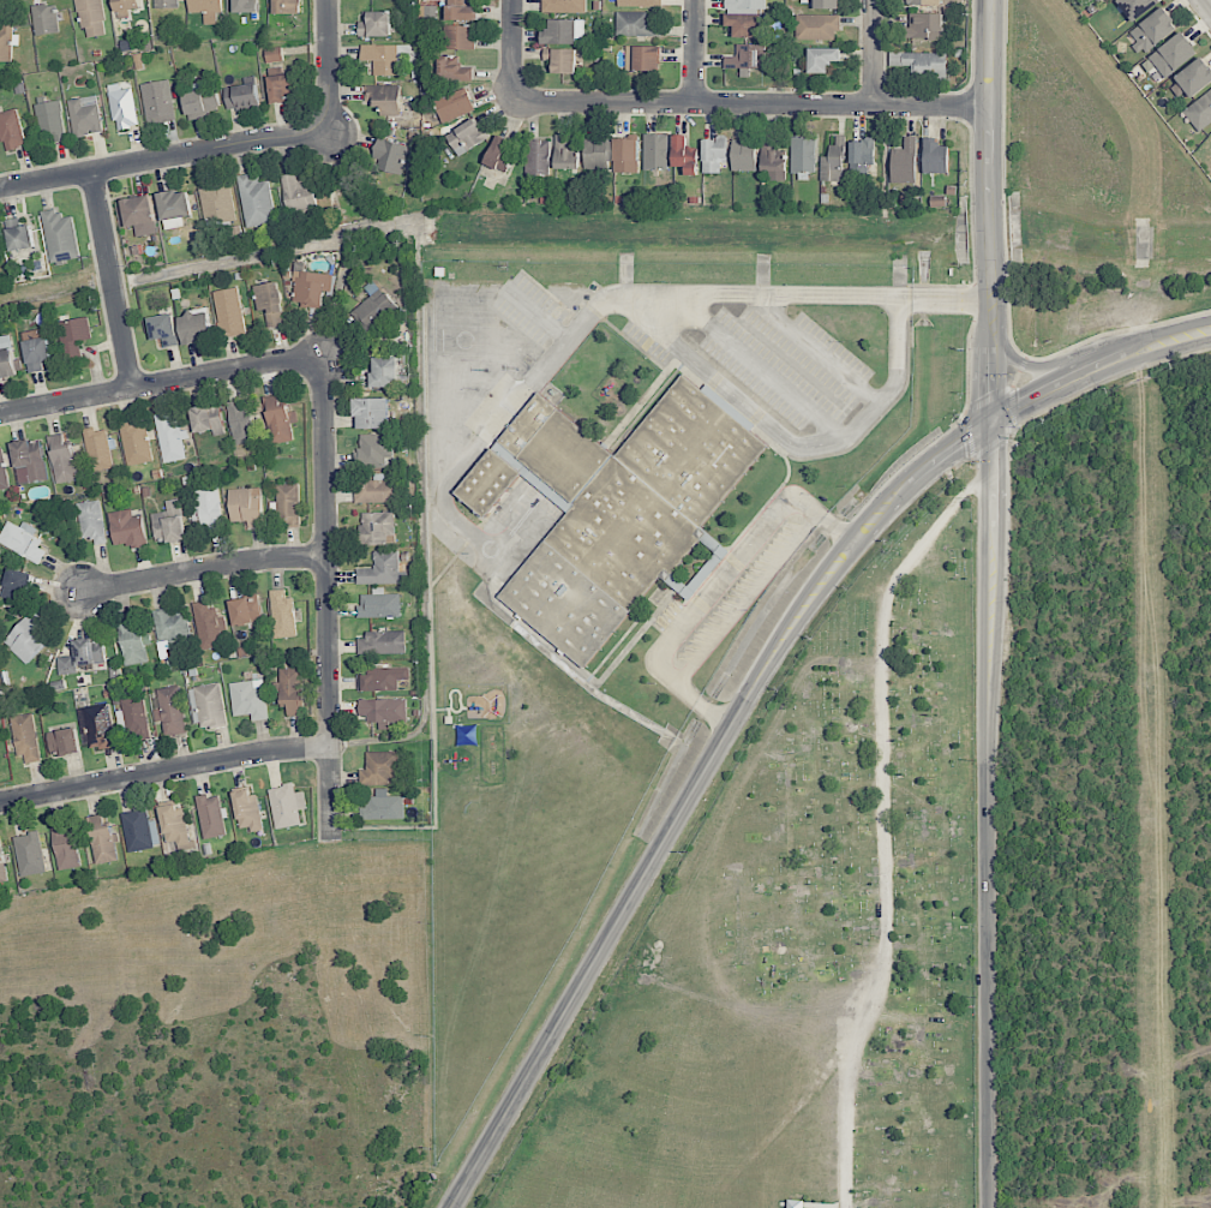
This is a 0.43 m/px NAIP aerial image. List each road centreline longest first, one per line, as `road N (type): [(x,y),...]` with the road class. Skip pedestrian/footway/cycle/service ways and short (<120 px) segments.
road 1 (tertiary): [(452,1207),(798,615),(880,512),(937,456),(995,420)]
road 2 (tertiary): [(993,325),(991,1207)]
road 3 (residential): [(332,843),(322,360)]
road 4 (residential): [(514,104),(875,108)]
road 5 (residential): [(0,190),(270,138),(329,134)]
road 6 (residential): [(0,804),(263,753),(329,749)]
road 7 (residential): [(322,360),(0,414)]
road 8 (tertiary): [(988,0),(993,325)]
road 9 (residential): [(325,557),(223,566),(80,593)]
road 10 (residential): [(131,389),(94,173)]
road 11 (tertiary): [(1074,376),(1210,330)]
road 12 (residential): [(326,0),(329,134)]

